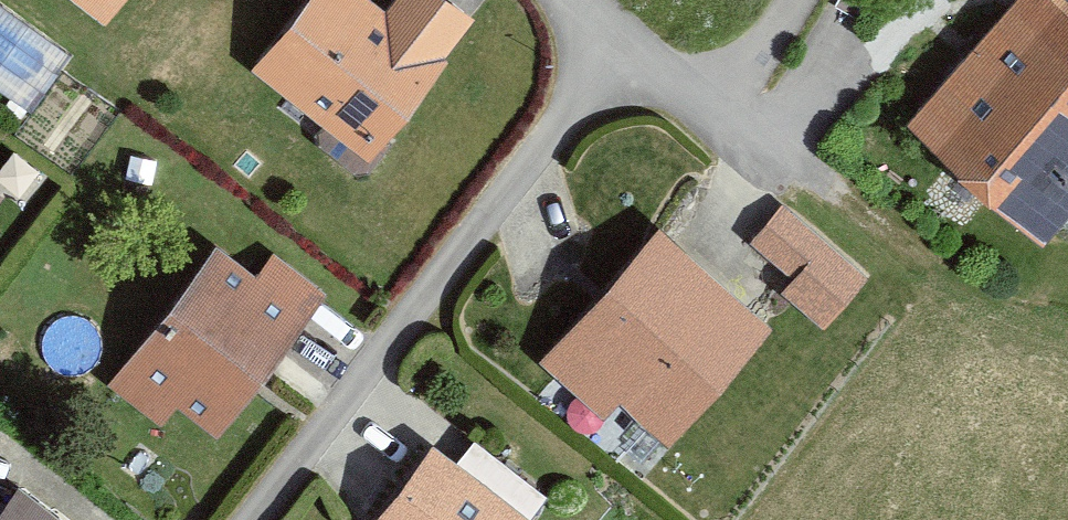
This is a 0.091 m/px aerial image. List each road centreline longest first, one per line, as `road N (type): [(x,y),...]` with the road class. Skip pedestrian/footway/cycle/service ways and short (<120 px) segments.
road 1 (residential): [(605,2),(478,242),(252,519)]
road 2 (residential): [(753,133),(605,2)]

